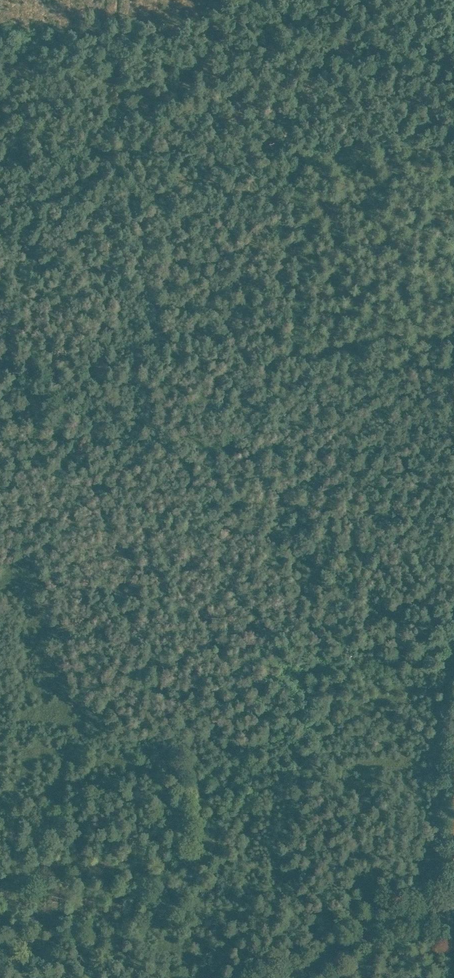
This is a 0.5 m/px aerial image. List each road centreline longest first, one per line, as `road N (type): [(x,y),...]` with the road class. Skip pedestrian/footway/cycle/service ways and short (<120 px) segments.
road 1 (track): [(453,711),(446,906)]

